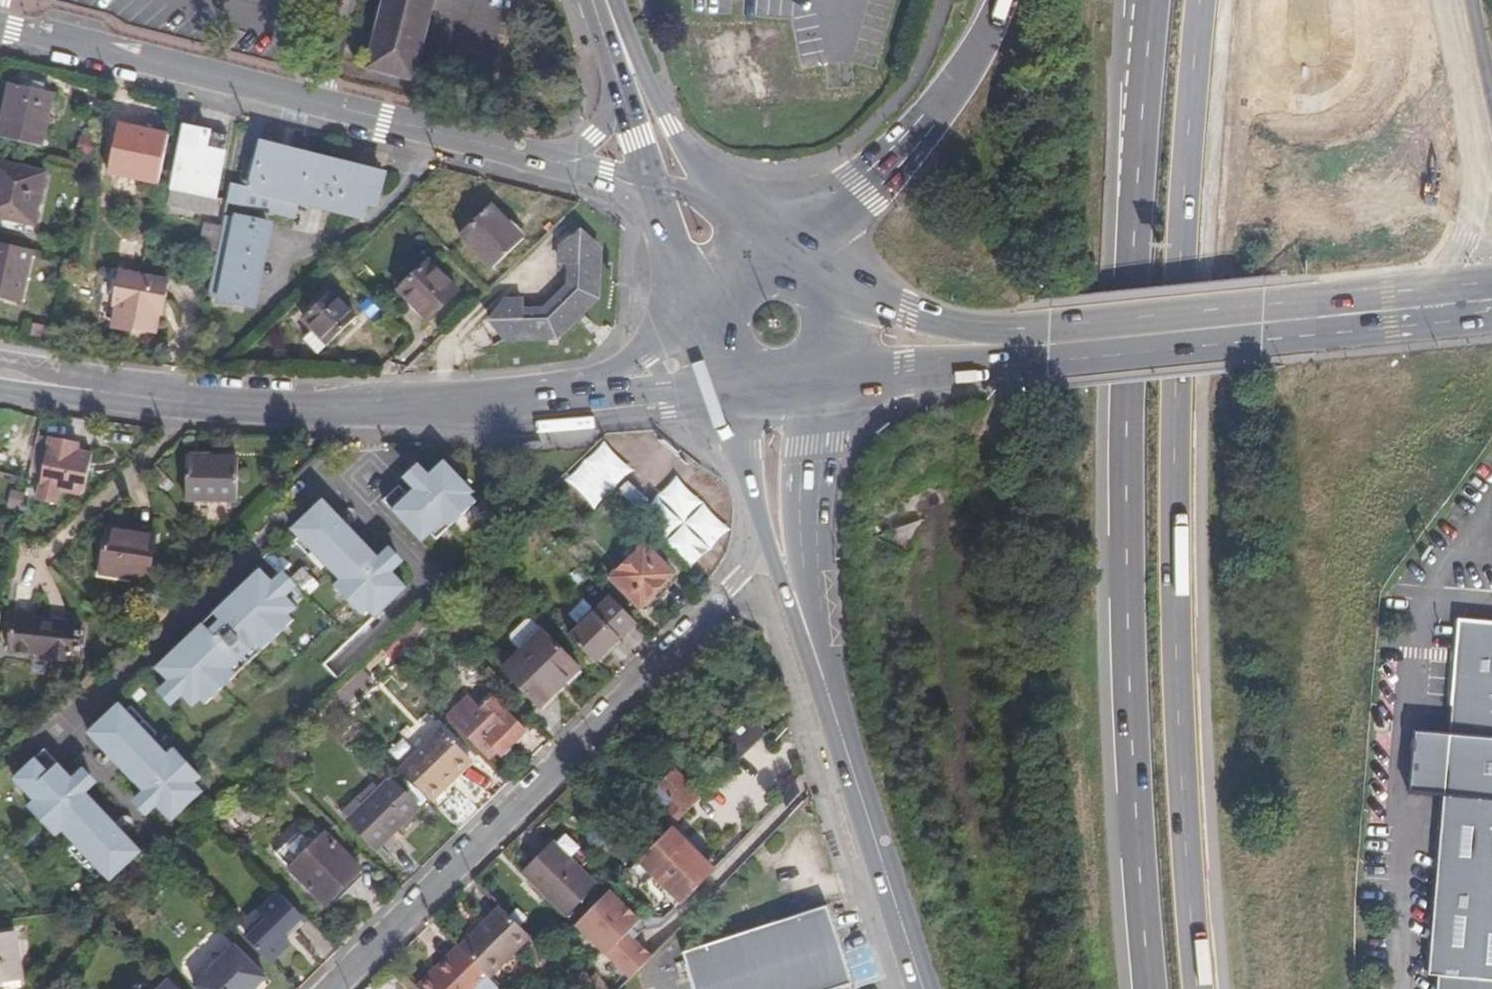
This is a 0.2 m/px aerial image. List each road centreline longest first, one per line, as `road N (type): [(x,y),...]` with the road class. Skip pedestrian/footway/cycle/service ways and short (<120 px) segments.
road 1 (trunk): [(1200,988),(1173,518),(1186,170),(1202,0)]
road 2 (trunk): [(1145,0),(1124,484),(1138,896),(1149,988)]
road 3 (trunk): [(1096,346),(1078,588),(1043,661),(976,688),(902,673),(858,626),(844,555),(860,501),(924,429)]
road 4 (trunk): [(1256,988),(1276,799),(1331,612),(1393,444),(1465,367)]
road 5 (residential): [(758,531),(734,576),(679,641),(329,988)]
road 6 (residential): [(535,158),(0,28)]
road 7 (tertiary): [(689,296),(640,357),(610,368),(349,409)]
road 8 (tertiary): [(1046,347),(1415,309)]
road 9 (tertiary): [(349,409),(559,404),(718,387)]
road 10 (secondary): [(813,652),(923,988)]
road 11 (tertiary): [(0,374),(168,400),(349,409)]
road 12 (trunk): [(1111,0),(1096,346)]
road 13 (trunk): [(1001,0),(907,148),(862,193),(773,244)]
road 14 (tertiary): [(1484,157),(1428,177),(1401,207),(1386,244),(1386,284),(1401,321),(1428,350),(1465,367)]
road 15 (secondary): [(813,652),(799,535),(816,381)]
road 16 (tertiary): [(816,381),(905,375),(1046,347)]
road 17 (secondary): [(724,199),(689,166),(609,0)]
road 18 (tertiary): [(1046,347),(910,316),(835,289)]
road 19 (trunk): [(924,429),(1096,346)]
road 20 (trunk): [(1415,309),(1464,239),(1484,157)]
road 21 (secondary): [(718,387),(758,531)]
road 22 (trunk): [(1485,146),(1457,0)]
road 23 (secondary): [(758,531),(813,652)]
road 24 (residential): [(617,74),(594,135),(535,158)]

